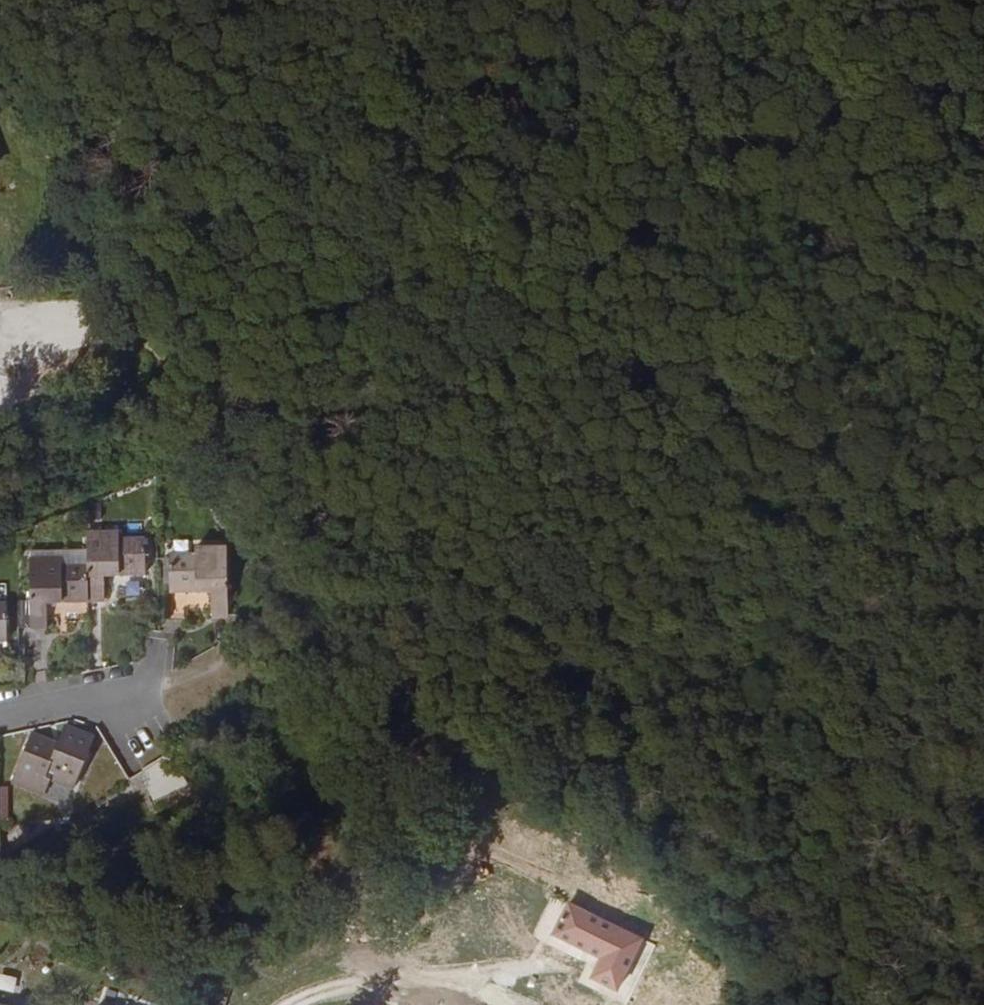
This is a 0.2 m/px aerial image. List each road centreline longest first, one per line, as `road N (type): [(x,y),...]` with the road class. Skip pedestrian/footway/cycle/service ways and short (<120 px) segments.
road 1 (track): [(797,1004),(697,887),(400,650),(238,506),(168,373),(130,321),(92,304),(0,300)]
road 2 (residential): [(154,679),(0,712)]

